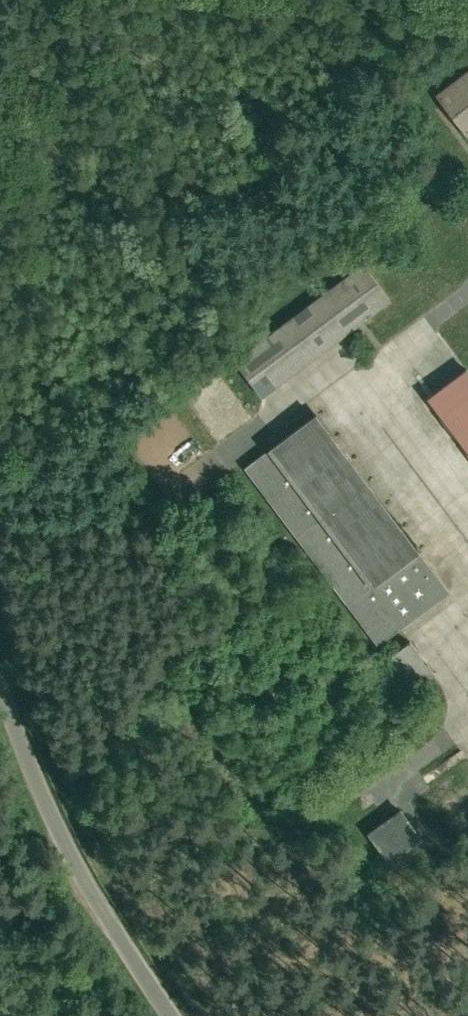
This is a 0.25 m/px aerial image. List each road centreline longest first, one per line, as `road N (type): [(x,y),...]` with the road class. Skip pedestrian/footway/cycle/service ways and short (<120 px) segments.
road 1 (unclassified): [(0,688),(52,822),(166,1015)]

